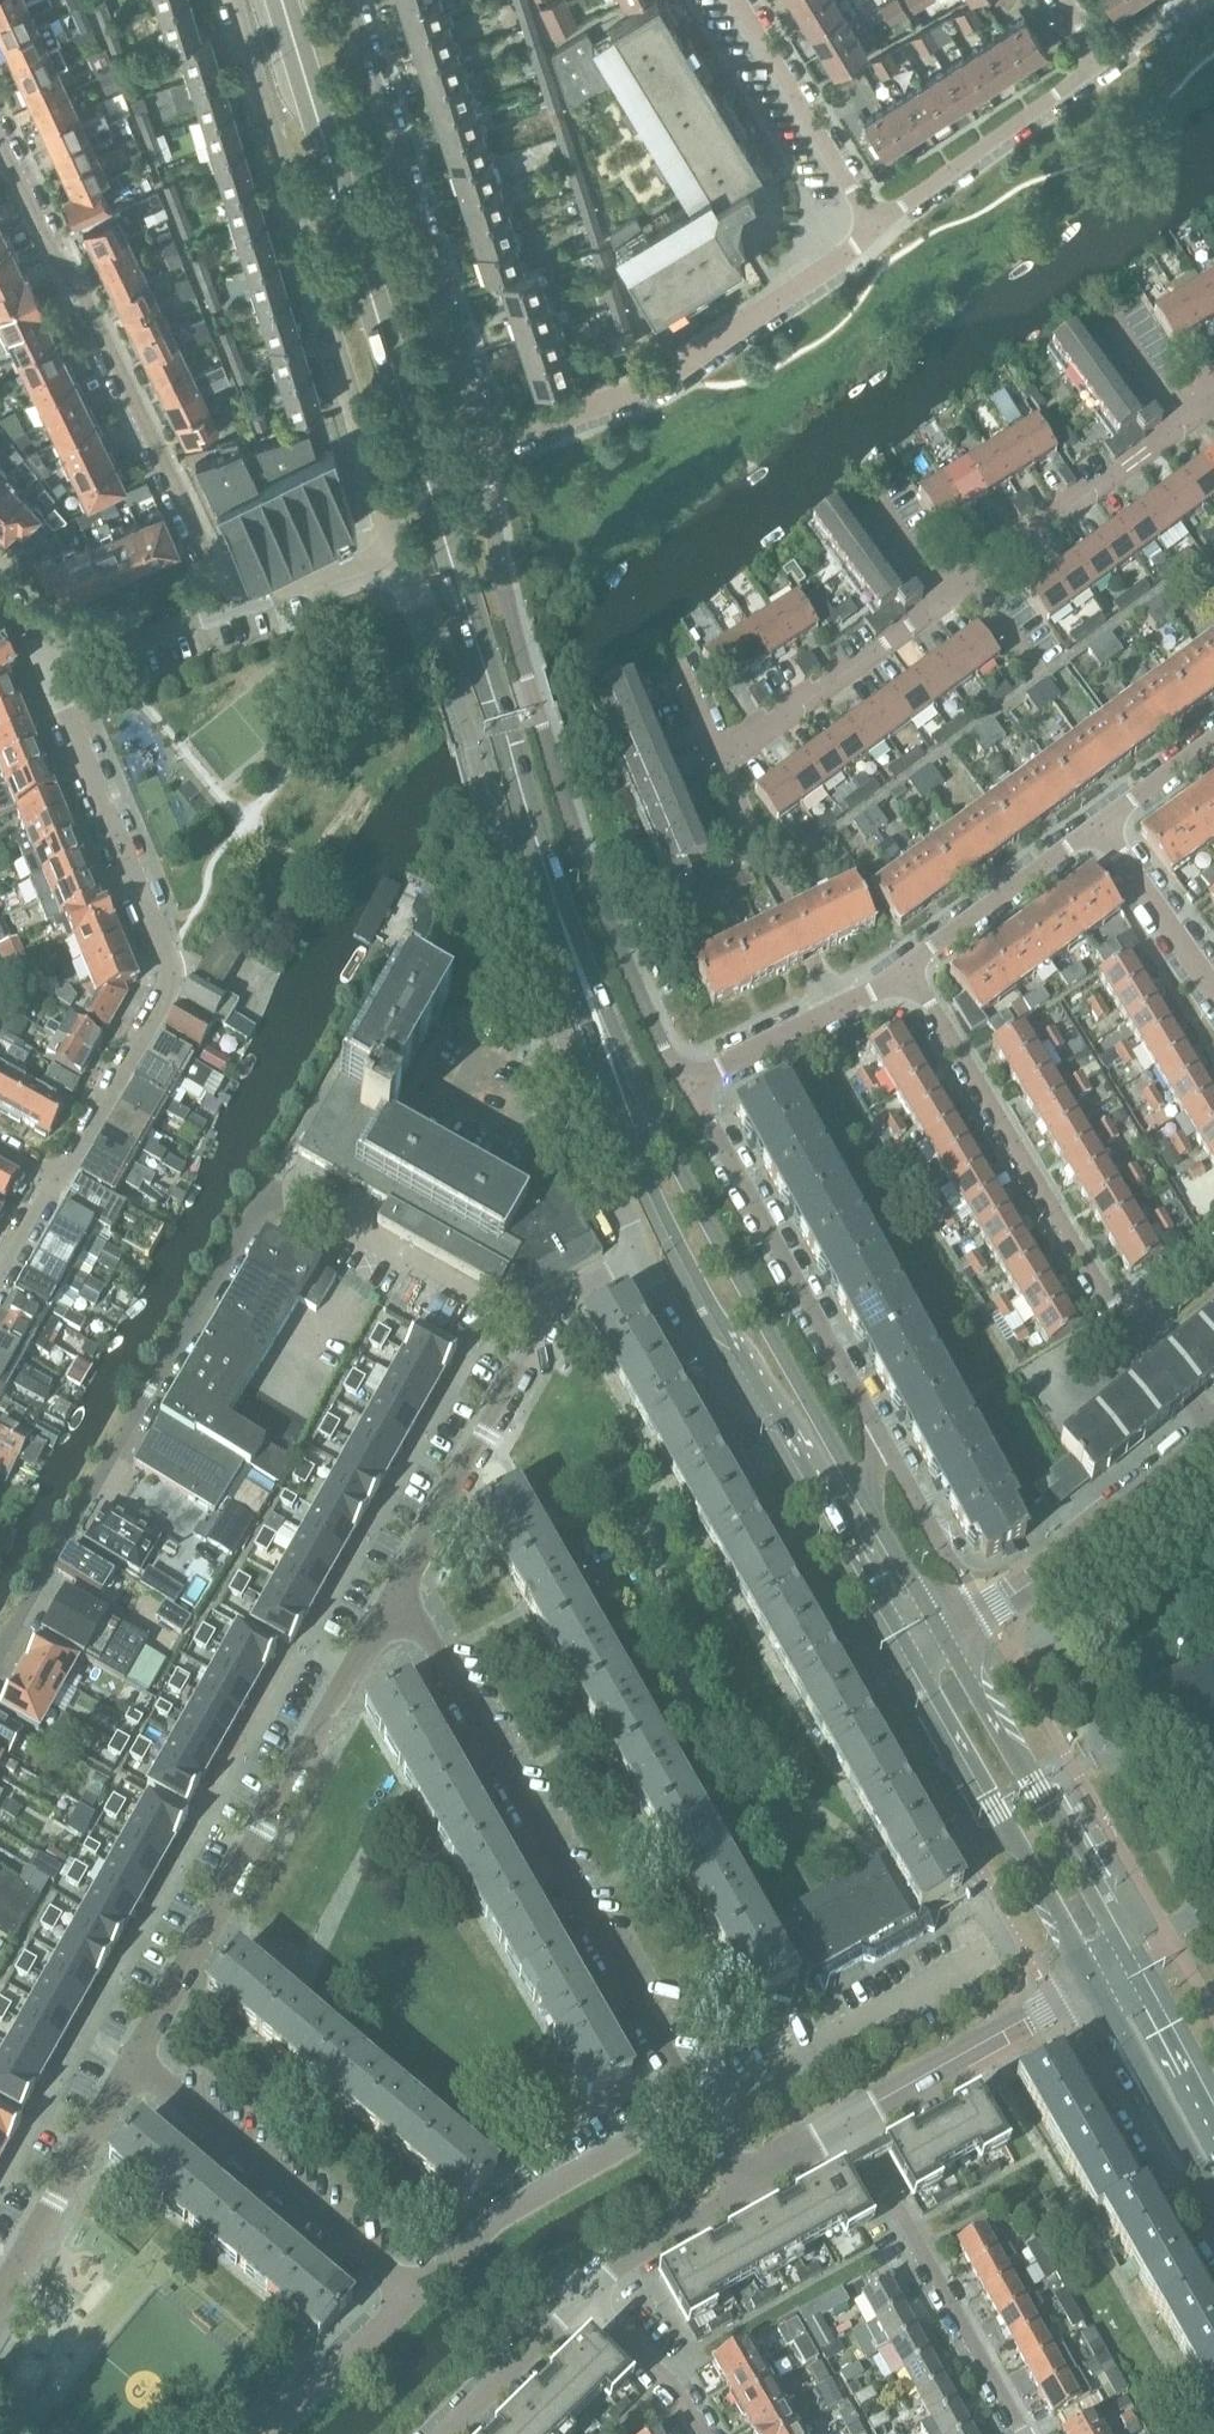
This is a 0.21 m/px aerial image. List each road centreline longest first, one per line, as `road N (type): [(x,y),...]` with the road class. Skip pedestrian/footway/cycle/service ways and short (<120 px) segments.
road 1 (secondary): [(586,982),(278,0)]
road 2 (residential): [(541,1331),(282,1190),(245,1225),(0,1654)]
road 3 (residential): [(400,550),(445,660),(549,1019),(641,1258)]
road 4 (residential): [(688,1084),(662,1048),(610,924),(536,720),(495,572),(479,452)]
road 5 (residential): [(399,1591),(691,2101)]
road 6 (secondary): [(865,1499),(586,982)]
road 7 (residential): [(230,0),(400,550)]
road 8 (residential): [(118,2080),(399,1591)]
road 9 (residential): [(56,1177),(106,1102),(158,994),(149,949),(43,674)]
road 10 (residential): [(247,603),(0,132)]
road 11 (residential): [(479,452),(347,0)]
road 12 (secondary): [(586,982),(632,1142),(705,1305),(774,1407)]
road 13 (residential): [(873,230),(655,386),(479,452)]
road 14 (residential): [(898,977),(1125,1326)]
road 15 (residential): [(879,1430),(688,1084)]
road 16 (secondary): [(1131,1963),(944,1638)]
road 17 (secondary): [(909,1660),(1097,1982)]
road 18 (residential): [(392,2312),(528,2198),(691,2101)]
road 19 (residential): [(845,2118),(1020,2433)]
road 20 (residential): [(392,2312),(118,2080)]
road 21 (residential): [(944,1638),(1034,1581),(1206,1440)]
road 22 (residential): [(399,1591),(541,1331)]
road 23 (secondary): [(774,1407),(909,1660)]
road 24 (residential): [(845,2118),(1097,1982)]
road 25 (residential): [(1099,60),(873,230)]
road 26 (residential): [(718,760),(940,603)]
road 27 (residential): [(873,230),(736,0)]
road 28 (residential): [(970,572),(1178,421)]
road 29 (residential): [(0,2295),(118,2080)]
road 30 (residential): [(1089,828),(908,958),(898,977)]
road 31 (residential): [(43,674),(247,603)]
road 32 (residential): [(1213,995),(1089,828)]
road 33 (residential): [(641,1258),(693,1359),(774,1407)]
road 34 (residential): [(447,2433),(584,2297)]
road 35 (residential): [(584,2297),(743,2190)]
road 36 (residential): [(700,2433),(670,2381),(584,2297)]
road 37 (secondary): [(1213,2121),(1131,1963)]
road 38 (residential): [(392,2312),(268,2433)]
road 39 (secondary): [(1097,1982),(1179,2131)]
road 40 (residential): [(688,1084),(835,1009)]
road 41 (residential): [(247,603),(400,550)]
road 42 (secondary): [(944,1638),(865,1499)]
road 43 (residential): [(1213,738),(1089,828)]
road 44 (residential): [(947,1553),(879,1430)]
road 45 (residential): [(1125,1326),(1206,1440)]
road 46 (residential): [(541,1331),(562,1298),(641,1258)]
road 47 (residential): [(1042,675),(970,572)]
road 48 (residential): [(743,2190),(845,2118)]
road 49 (residential): [(1178,421),(1106,322)]
road 50 (residential): [(1152,2145),(1213,2249)]

